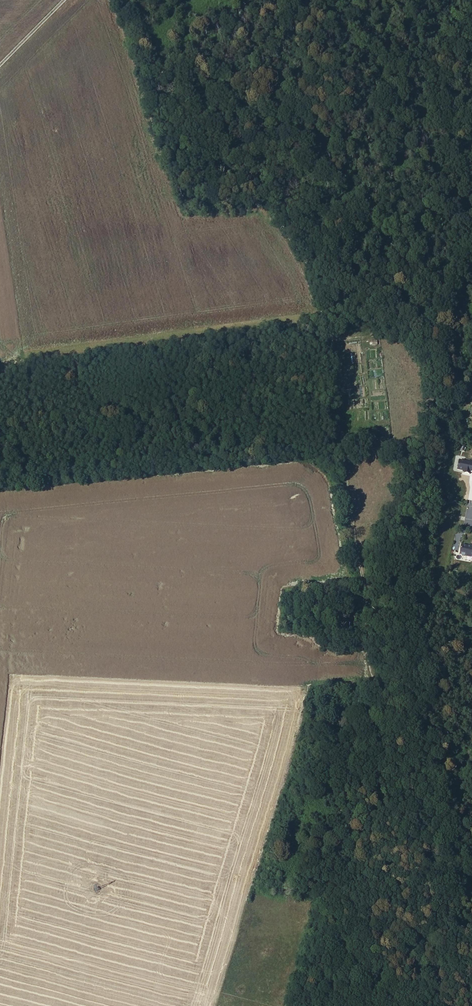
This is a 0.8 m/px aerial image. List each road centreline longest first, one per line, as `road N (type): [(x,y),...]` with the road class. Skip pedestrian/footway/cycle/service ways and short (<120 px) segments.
road 1 (track): [(471,621),(379,620),(361,596)]

